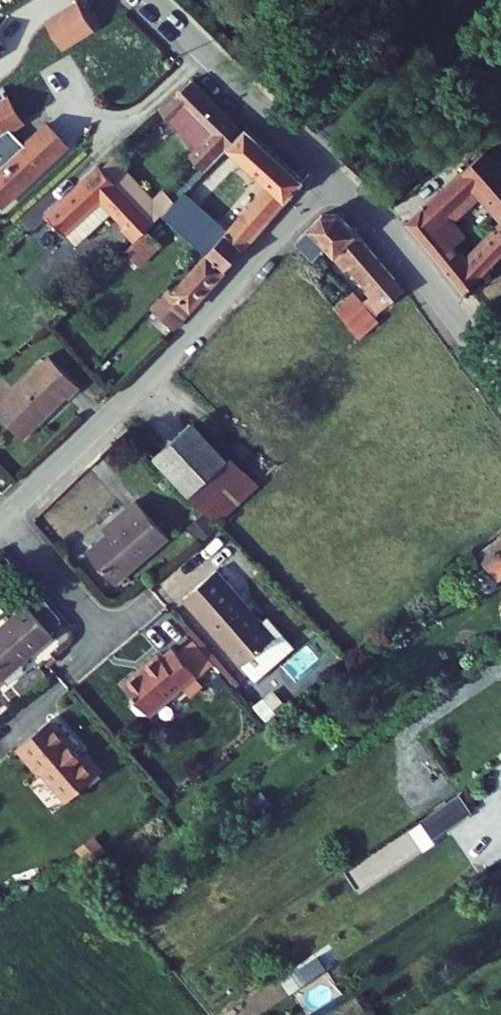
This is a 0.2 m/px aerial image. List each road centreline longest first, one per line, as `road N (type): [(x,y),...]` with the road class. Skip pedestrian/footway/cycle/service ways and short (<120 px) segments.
road 1 (residential): [(6,516),(186,338),(333,175)]
road 2 (residential): [(500,378),(423,274),(333,175)]
road 3 (residential): [(333,175),(156,0)]
road 4 (residential): [(6,516),(107,636)]
road 5 (residential): [(107,636),(0,732)]

